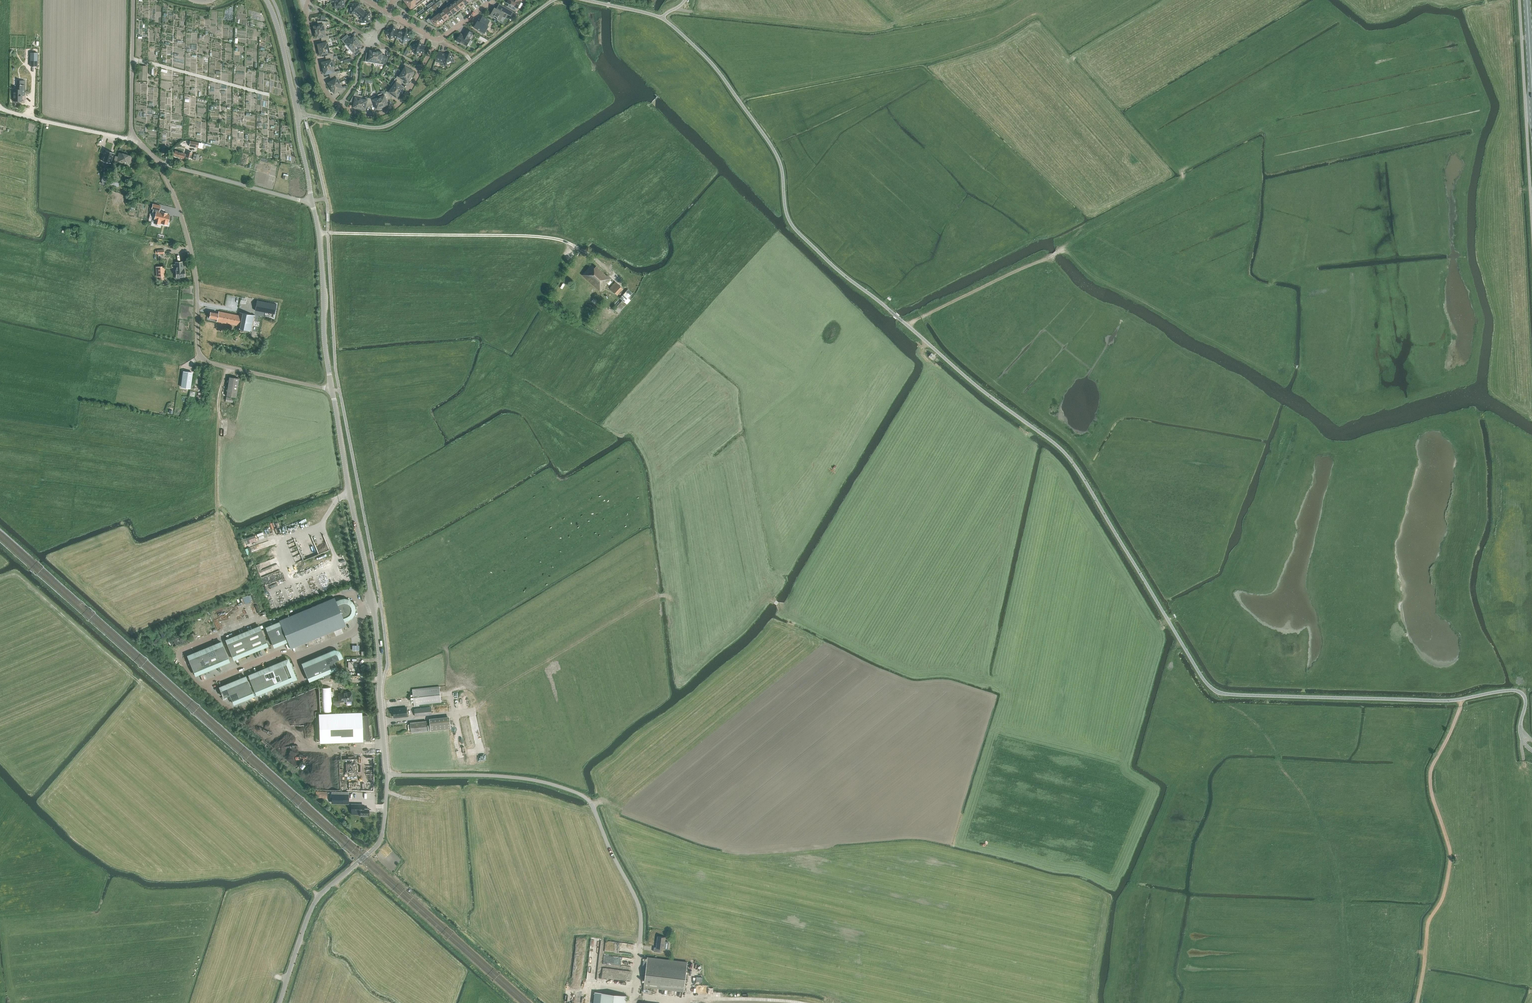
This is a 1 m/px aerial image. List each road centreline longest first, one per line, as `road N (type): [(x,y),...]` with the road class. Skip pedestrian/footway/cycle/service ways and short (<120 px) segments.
road 1 (unclassified): [(1521,731),(1526,701),(1514,690),(1442,700),(1230,694),(1206,683),(1071,460),(795,230),(771,145),(717,71),(662,17)]
road 2 (track): [(385,720),(491,705),(501,688),(667,596),(675,663),(692,672),(772,601)]
road 3 (unclassified): [(381,721),(373,607),(332,390)]
road 4 (unclassified): [(332,390),(204,359),(192,252),(161,164)]
road 5 (track): [(1417,1002),(1451,852),(1430,780),(1461,699)]
road 6 (track): [(327,233),(549,237),(602,266)]
road 7 (unclassified): [(553,0),(392,123),(330,120)]
road 8 (track): [(1273,277),(1263,303),(1213,295),(1084,233),(1049,258)]
road 9 (unclassified): [(278,1002),(319,897),(381,837),(387,775)]
road 10 (track): [(932,16),(885,27),(675,8)]
road 11 (track): [(788,1002),(636,998),(637,977)]
road 12 (unclassified): [(332,390),(319,233)]
road 13 (track): [(908,326),(1049,258)]
road 14 (unclassified): [(312,201),(161,164)]
road 15 (unclassified): [(132,139),(134,0)]
road 16 (residential): [(438,40),(393,108),(363,115),(340,106)]
road 17 (track): [(265,95),(132,63)]
road 18 (unclassified): [(132,139),(0,106)]
road 19 (track): [(1178,168),(1184,180),(1084,233)]

